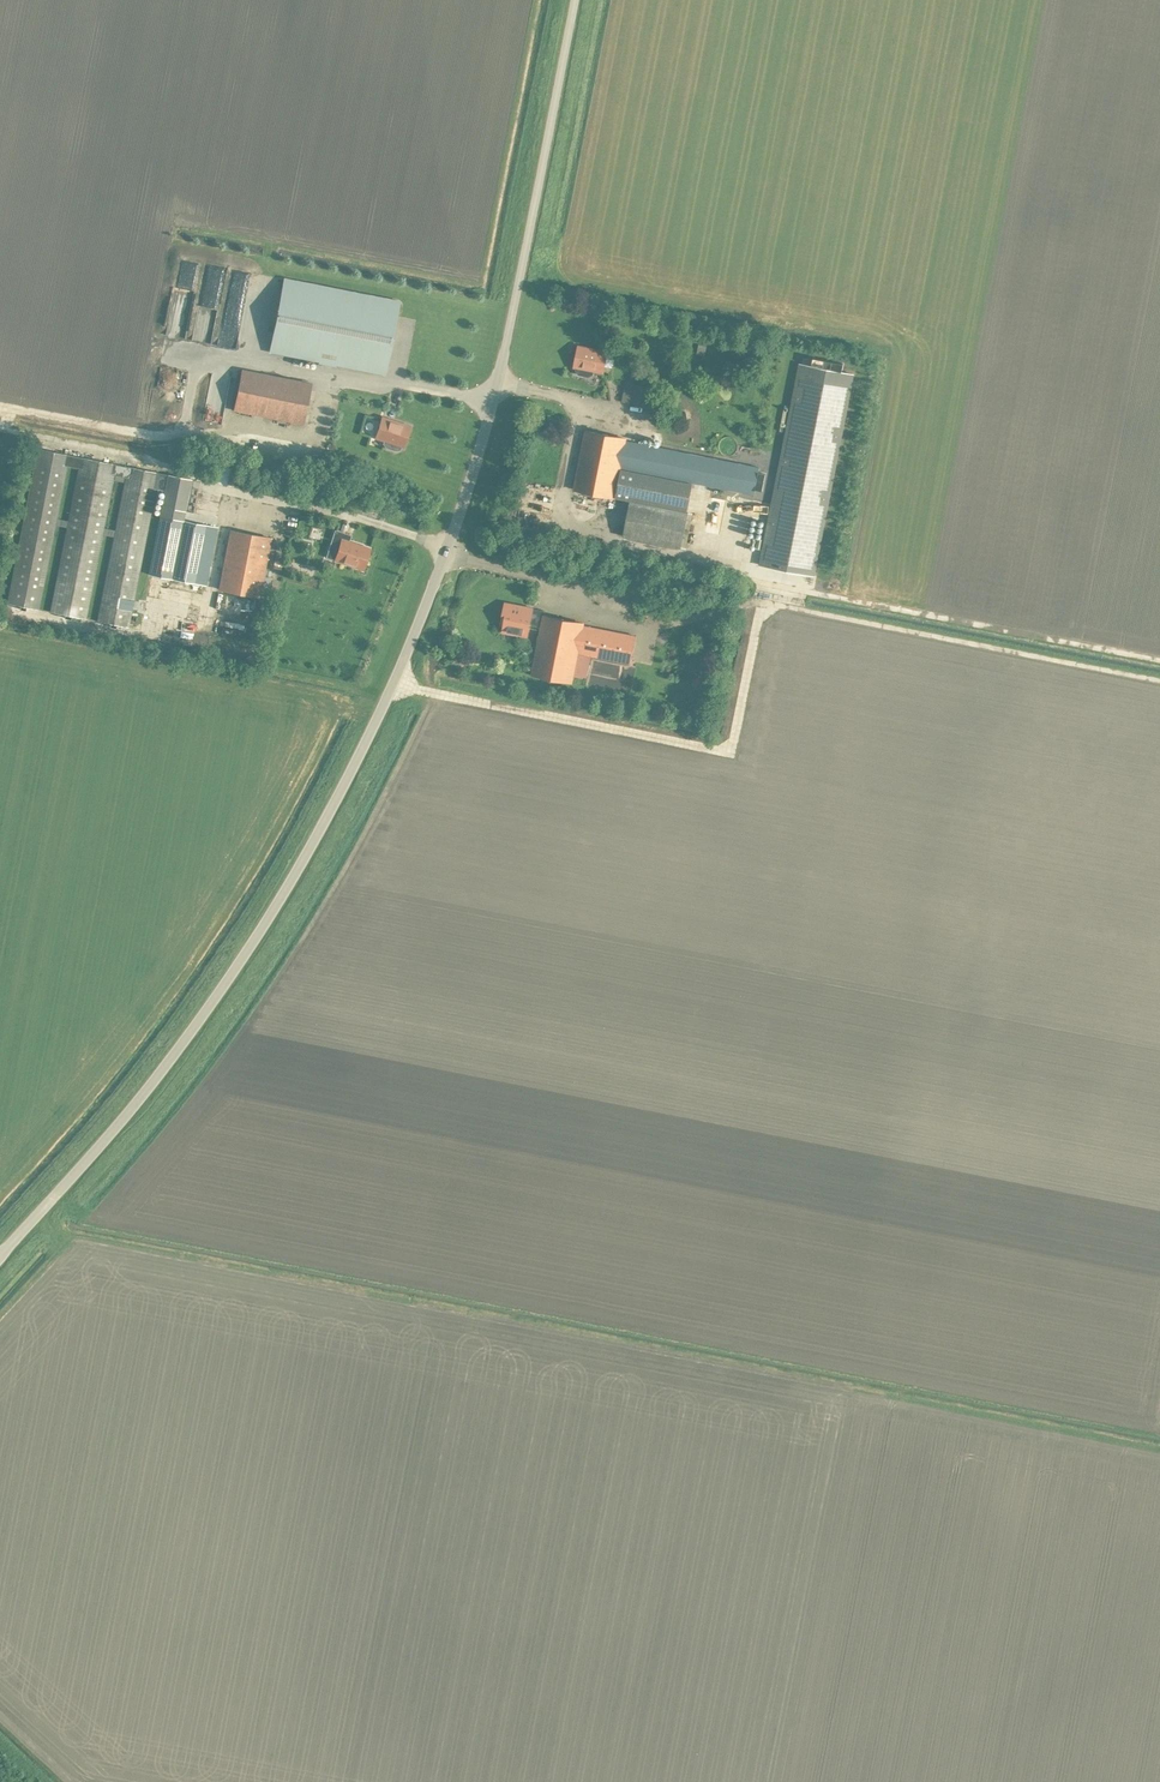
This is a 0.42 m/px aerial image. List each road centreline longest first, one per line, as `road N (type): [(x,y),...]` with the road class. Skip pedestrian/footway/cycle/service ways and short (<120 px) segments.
road 1 (unclassified): [(0,1254),(228,967),(393,678),(483,411),(570,0)]

